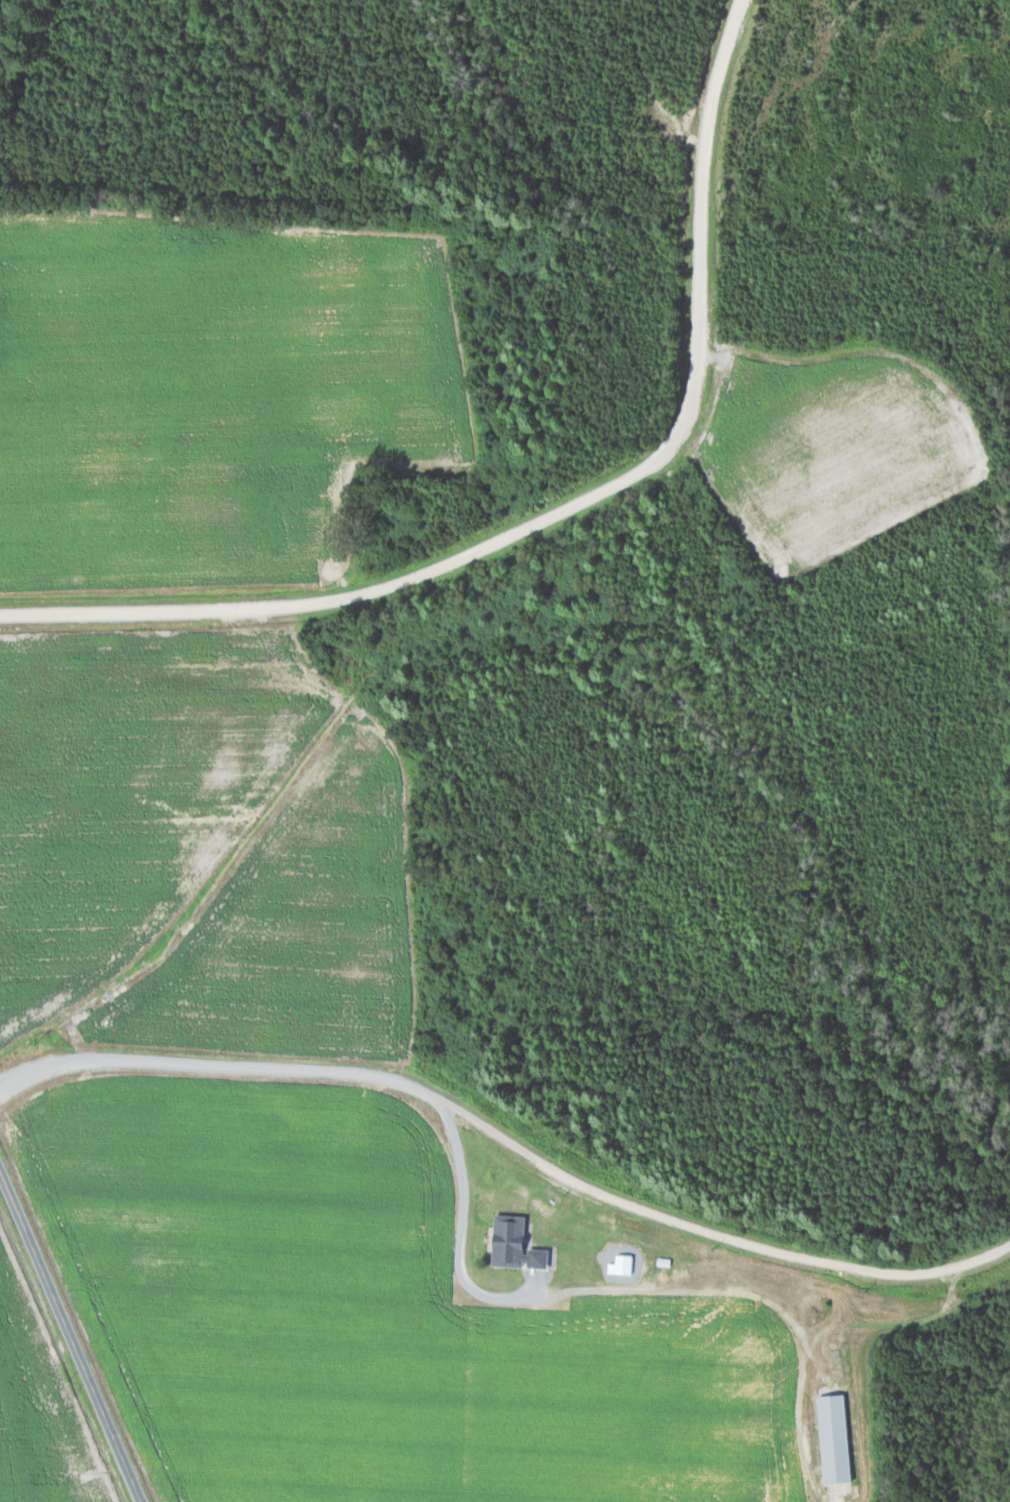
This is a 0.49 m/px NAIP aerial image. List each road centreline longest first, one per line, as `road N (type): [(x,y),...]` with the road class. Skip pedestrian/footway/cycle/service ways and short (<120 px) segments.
road 1 (residential): [(0,612),(263,609),(346,597),(414,576),(667,453),(686,421),(704,177),(739,0)]
road 2 (residential): [(146,1501),(0,1164)]

